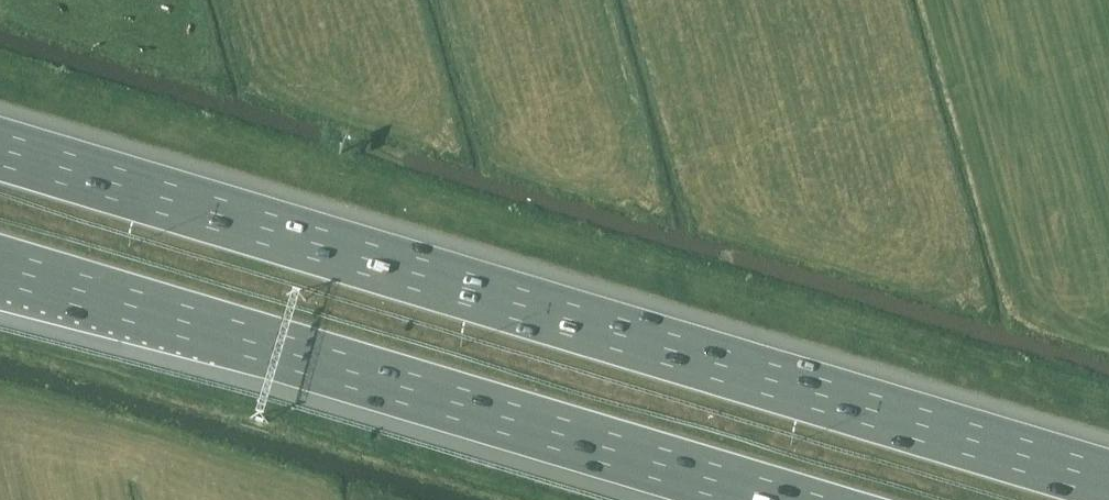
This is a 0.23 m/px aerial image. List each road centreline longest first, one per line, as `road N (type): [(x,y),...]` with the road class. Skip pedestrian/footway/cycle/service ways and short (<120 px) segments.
road 1 (motorway): [(1108,482),(0,151)]
road 2 (motorway): [(0,266),(781,499)]

